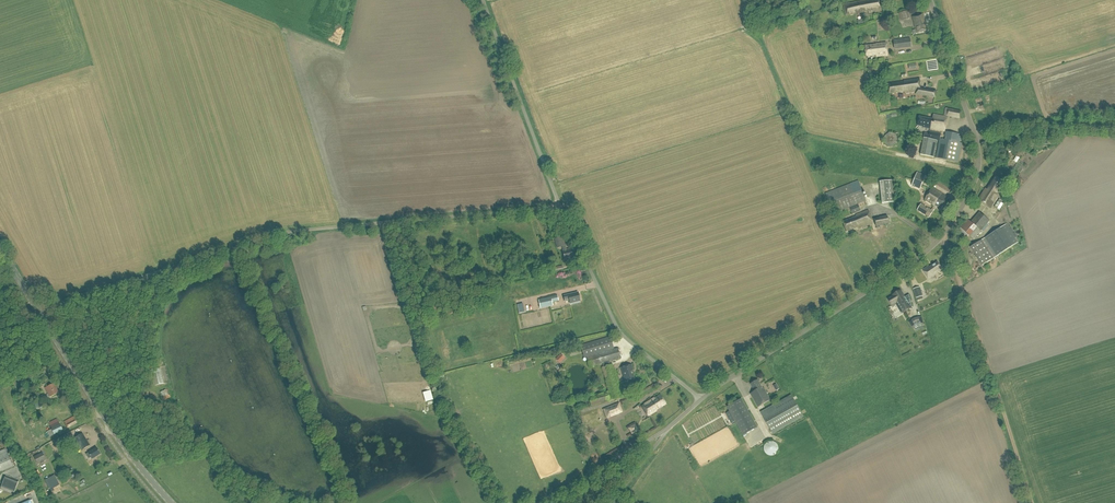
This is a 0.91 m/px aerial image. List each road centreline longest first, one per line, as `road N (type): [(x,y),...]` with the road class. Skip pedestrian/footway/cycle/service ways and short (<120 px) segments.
road 1 (unclassified): [(39,311),(284,232),(559,205)]
road 2 (unclassified): [(700,397),(941,239),(978,172),(974,135)]
road 3 (track): [(941,239),(1032,502)]
road 4 (unclassified): [(559,205),(615,324),(700,397)]
road 5 (primary): [(171,502),(131,456),(39,311)]
road 6 (unclassified): [(559,205),(482,0)]
road 7 (unclassified): [(539,502),(665,431)]
road 8 (unclassified): [(974,135),(931,0)]
road 9 (unclassified): [(1114,130),(1023,124),(974,135)]

